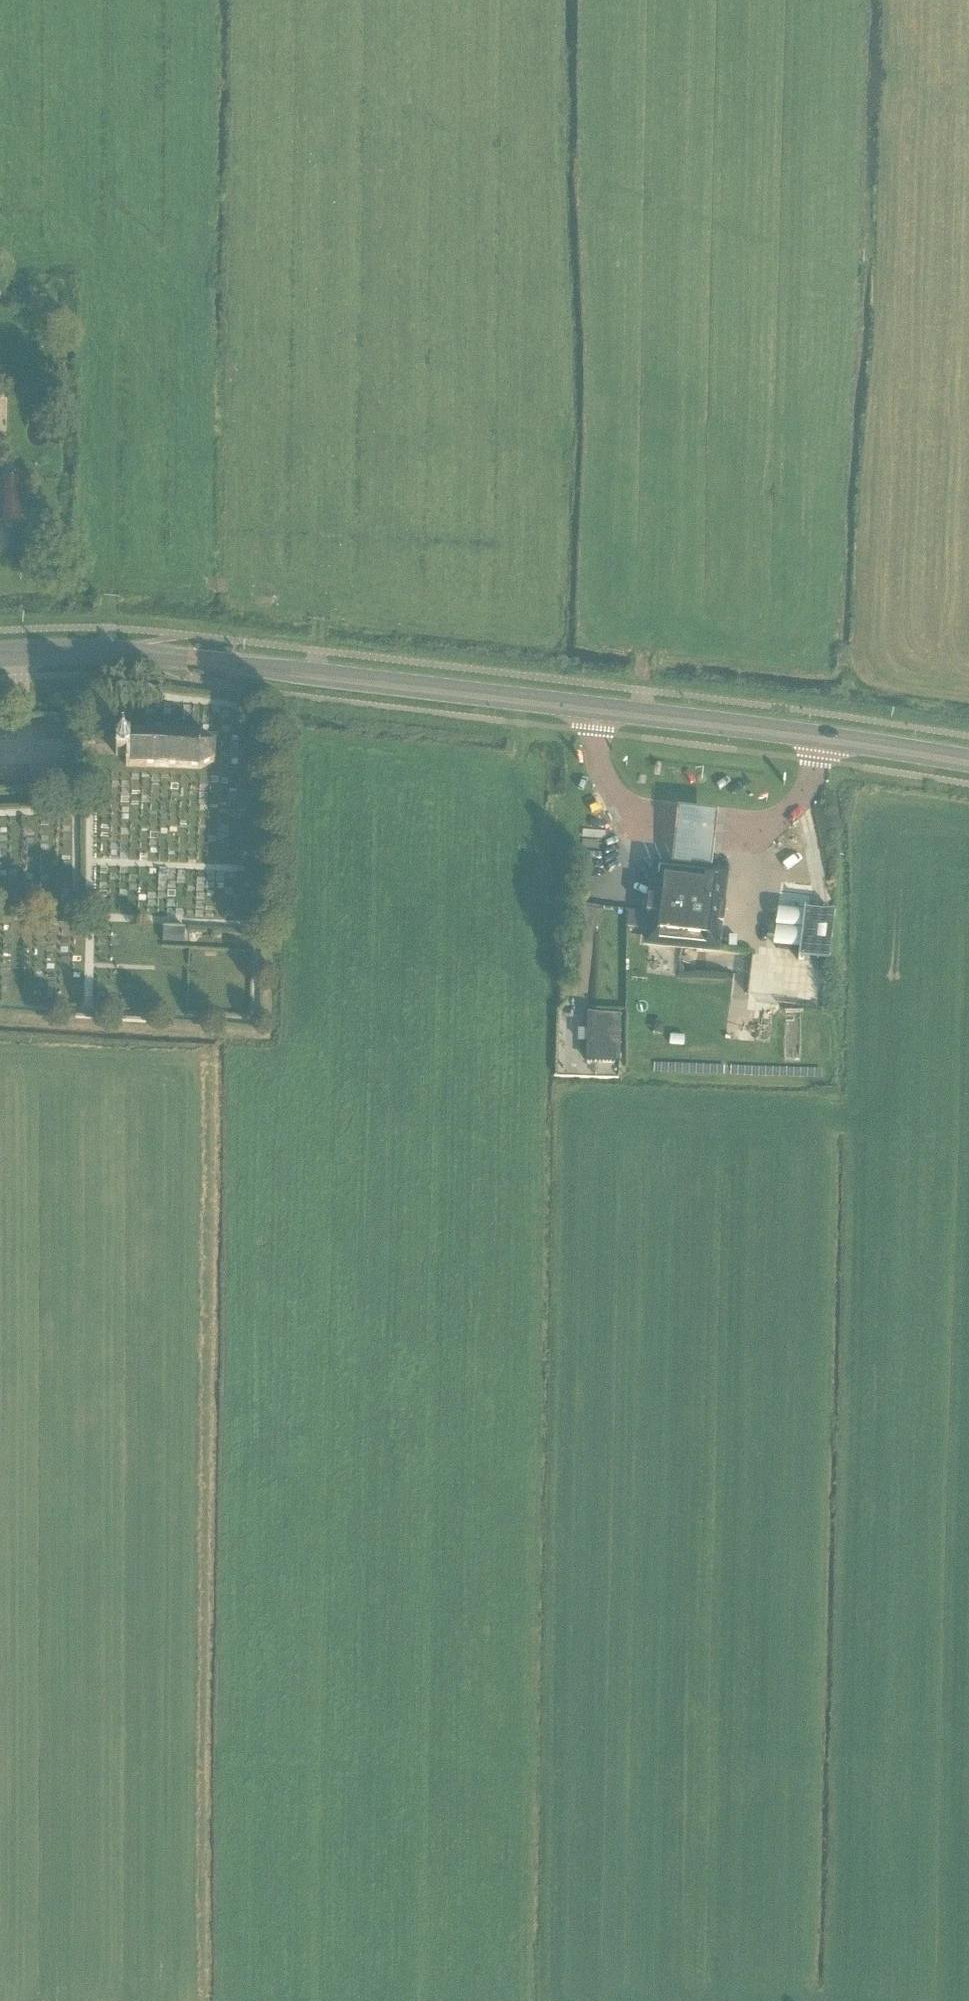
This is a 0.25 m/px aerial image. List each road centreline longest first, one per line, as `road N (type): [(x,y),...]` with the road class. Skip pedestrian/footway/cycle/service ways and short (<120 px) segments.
road 1 (secondary): [(0,655),(117,653),(233,665),(700,724)]
road 2 (secondary): [(968,763),(700,724)]

